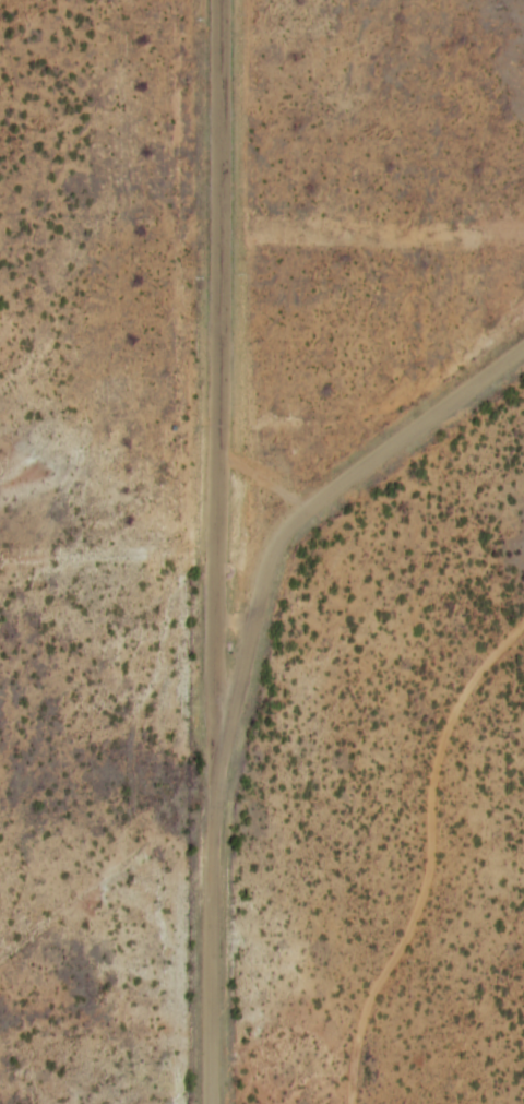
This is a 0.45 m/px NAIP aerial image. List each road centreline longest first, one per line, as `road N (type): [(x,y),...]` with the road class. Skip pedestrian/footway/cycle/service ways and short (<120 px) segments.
road 1 (residential): [(210,1103),(220,0)]
road 2 (track): [(215,791),(271,548),(287,526),(523,348)]

